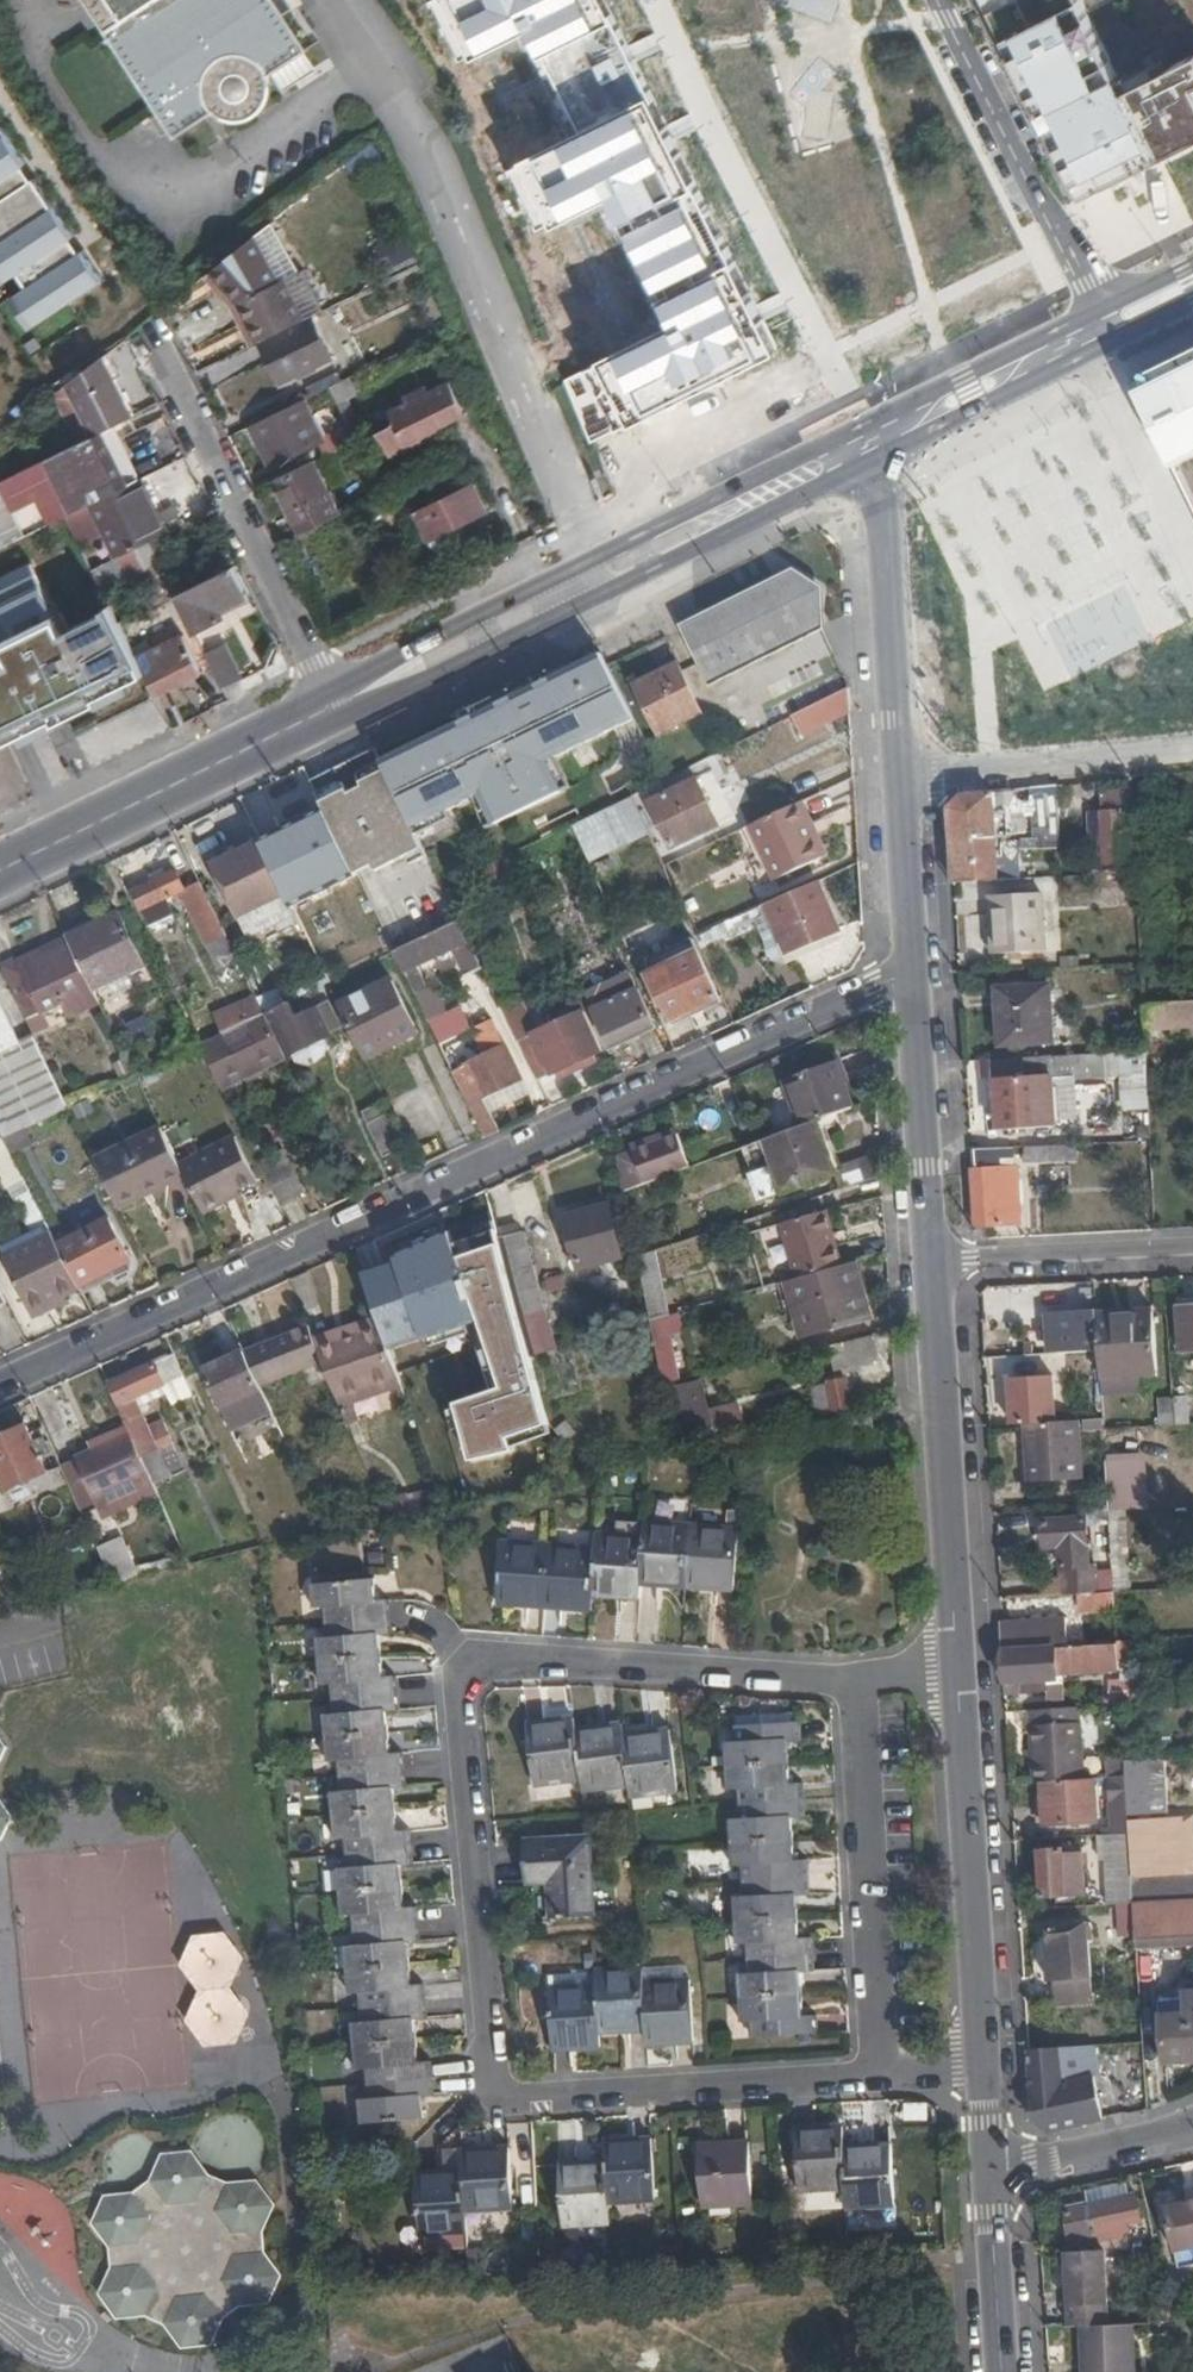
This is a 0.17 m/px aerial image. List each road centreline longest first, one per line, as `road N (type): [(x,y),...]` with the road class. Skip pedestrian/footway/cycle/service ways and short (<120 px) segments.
road 1 (residential): [(879,2075),(497,2099),(473,1663),(854,1682)]
road 2 (residential): [(0,1388),(914,970)]
road 3 (secondary): [(332,707),(884,439)]
road 4 (residential): [(914,970),(884,439)]
road 5 (residential): [(982,2068),(968,1659)]
road 6 (residential): [(332,707),(161,339)]
road 7 (residential): [(968,1659),(935,1264)]
road 8 (residential): [(854,1682),(879,2075)]
road 9 (residential): [(1105,329),(931,0)]
road 10 (secondary): [(0,870),(332,707)]
road 11 (residential): [(935,1264),(914,970)]
road 12 (residential): [(935,1264),(1192,1250)]
road 13 (secondary): [(884,439),(1105,329)]
road 14 (residential): [(990,2175),(1192,2134)]
road 15 (residential): [(1001,2371),(990,2175)]

